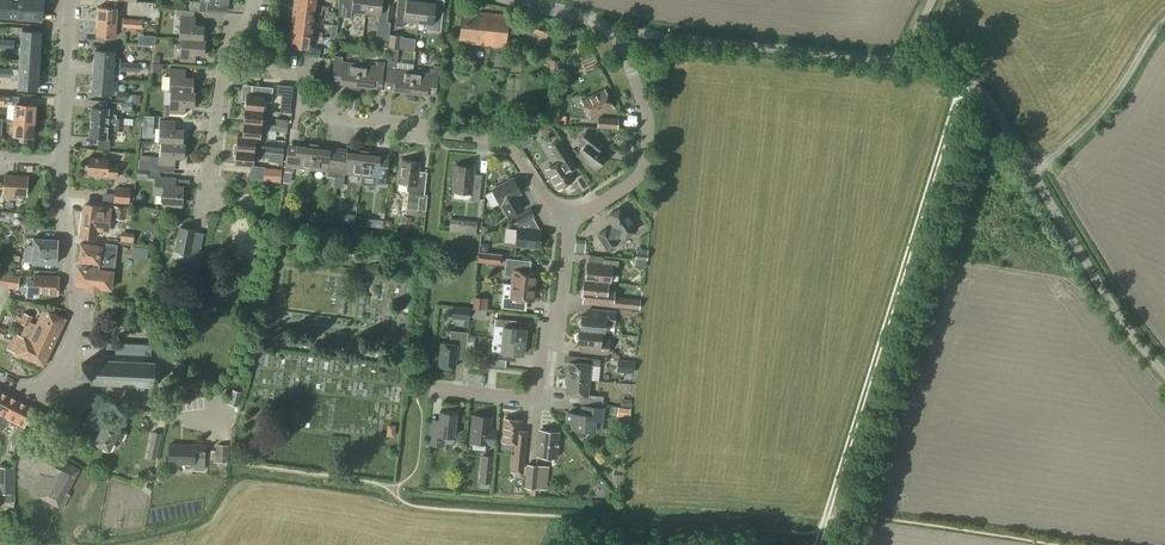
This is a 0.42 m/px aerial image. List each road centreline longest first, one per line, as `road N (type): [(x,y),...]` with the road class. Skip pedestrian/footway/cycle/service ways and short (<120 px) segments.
road 1 (track): [(827,509),(962,76)]
road 2 (unclassified): [(1164,372),(1109,301),(982,92),(949,70),(903,62)]
road 3 (residential): [(567,216),(551,211),(504,141),(327,113),(246,29)]
road 4 (unclassified): [(903,62),(646,34),(619,40)]
road 5 (residential): [(436,390),(534,397),(542,349),(558,323),(567,216)]
road 6 (residential): [(567,216),(640,177),(645,105),(619,40)]
road 7 (residential): [(49,374),(73,328),(60,160)]
road 8 (residential): [(204,211),(227,41),(246,29)]
road 9 (residential): [(49,374),(95,395),(210,416)]
road 10 (residential): [(60,160),(70,0)]

